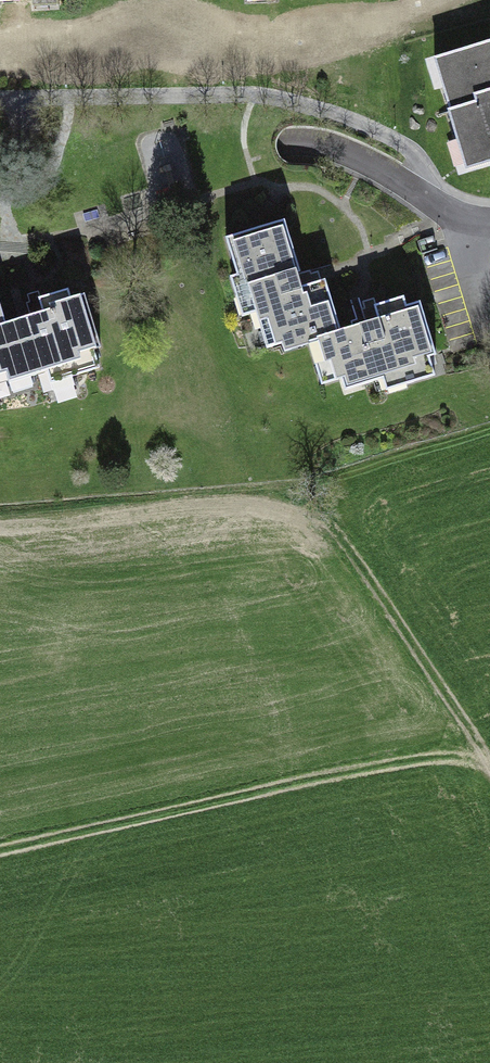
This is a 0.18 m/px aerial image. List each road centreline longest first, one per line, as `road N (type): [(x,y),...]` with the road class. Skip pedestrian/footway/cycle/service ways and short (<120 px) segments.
road 1 (track): [(489,715),(18,834)]
road 2 (residential): [(489,225),(451,219),(371,163),(297,140)]

